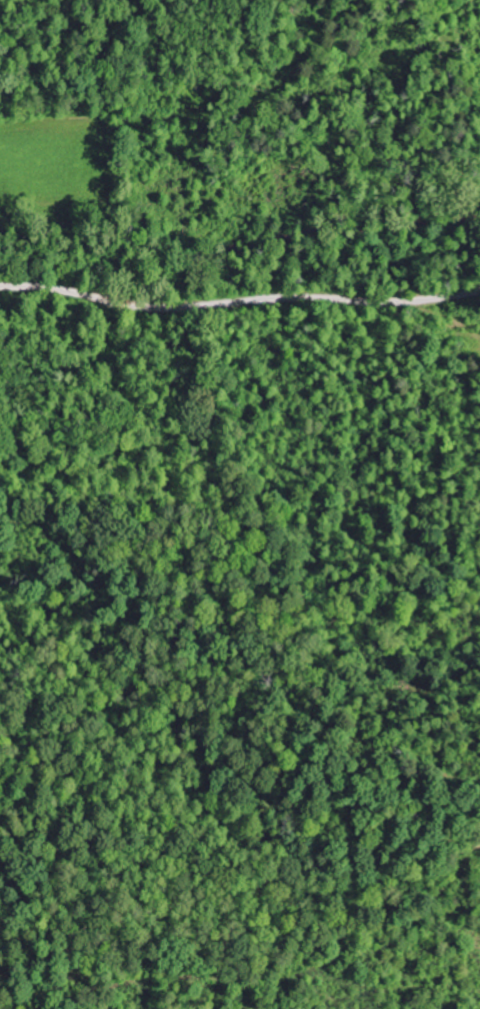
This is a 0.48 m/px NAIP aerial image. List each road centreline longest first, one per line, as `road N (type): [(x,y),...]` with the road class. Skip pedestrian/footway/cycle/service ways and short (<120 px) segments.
road 1 (residential): [(479,291),(184,311),(0,286)]

